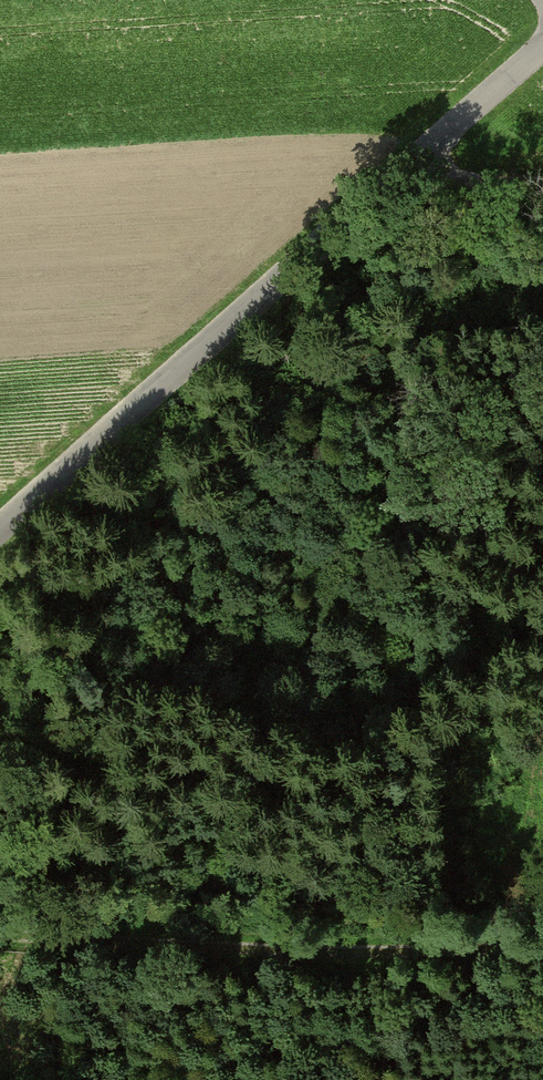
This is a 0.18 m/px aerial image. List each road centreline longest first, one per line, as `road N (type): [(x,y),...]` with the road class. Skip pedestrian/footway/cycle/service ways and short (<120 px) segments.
road 1 (unclassified): [(0,528),(542,48)]
road 2 (track): [(542,945),(290,950),(0,934)]
road 3 (track): [(339,227),(388,381),(416,555),(450,604),(491,627),(542,640)]
road 4 (track): [(542,184),(483,183),(408,167)]

